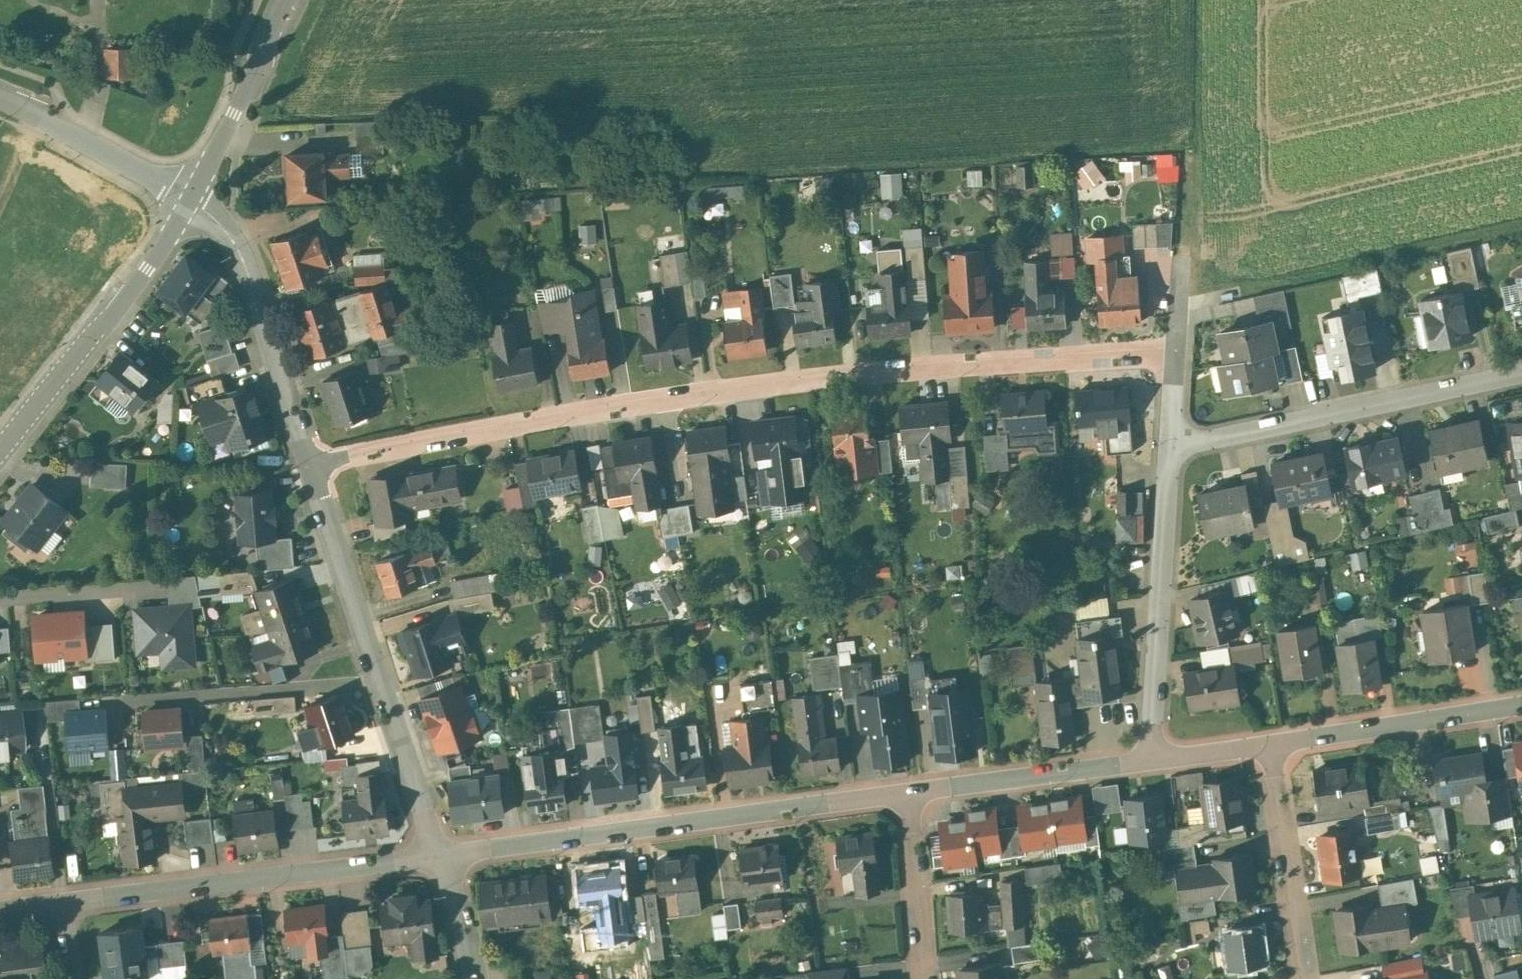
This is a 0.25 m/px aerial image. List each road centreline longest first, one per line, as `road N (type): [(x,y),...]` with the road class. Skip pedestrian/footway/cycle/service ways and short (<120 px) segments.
road 1 (residential): [(310,462),(847,373),(1177,354)]
road 2 (residential): [(907,791),(439,856)]
road 3 (residential): [(439,856),(63,902)]
road 4 (residential): [(1170,444),(1521,373)]
road 5 (residential): [(1150,761),(1170,444)]
road 6 (tertiary): [(190,199),(147,266),(0,452)]
road 7 (residential): [(382,680),(88,704)]
road 8 (residential): [(190,199),(243,259),(310,462)]
road 9 (residential): [(1521,704),(1273,746)]
road 10 (residential): [(1150,761),(907,791)]
road 11 (residential): [(1307,978),(1273,746)]
road 12 (residential): [(310,462),(382,680)]
road 13 (tertiary): [(285,0),(190,199)]
road 14 (tertiary): [(0,97),(190,199)]
road 15 (residential): [(907,791),(924,978)]
road 16 (residential): [(382,680),(439,856)]
road 17 (residential): [(439,856),(473,978)]
road 18 (residential): [(1273,746),(1150,761)]

